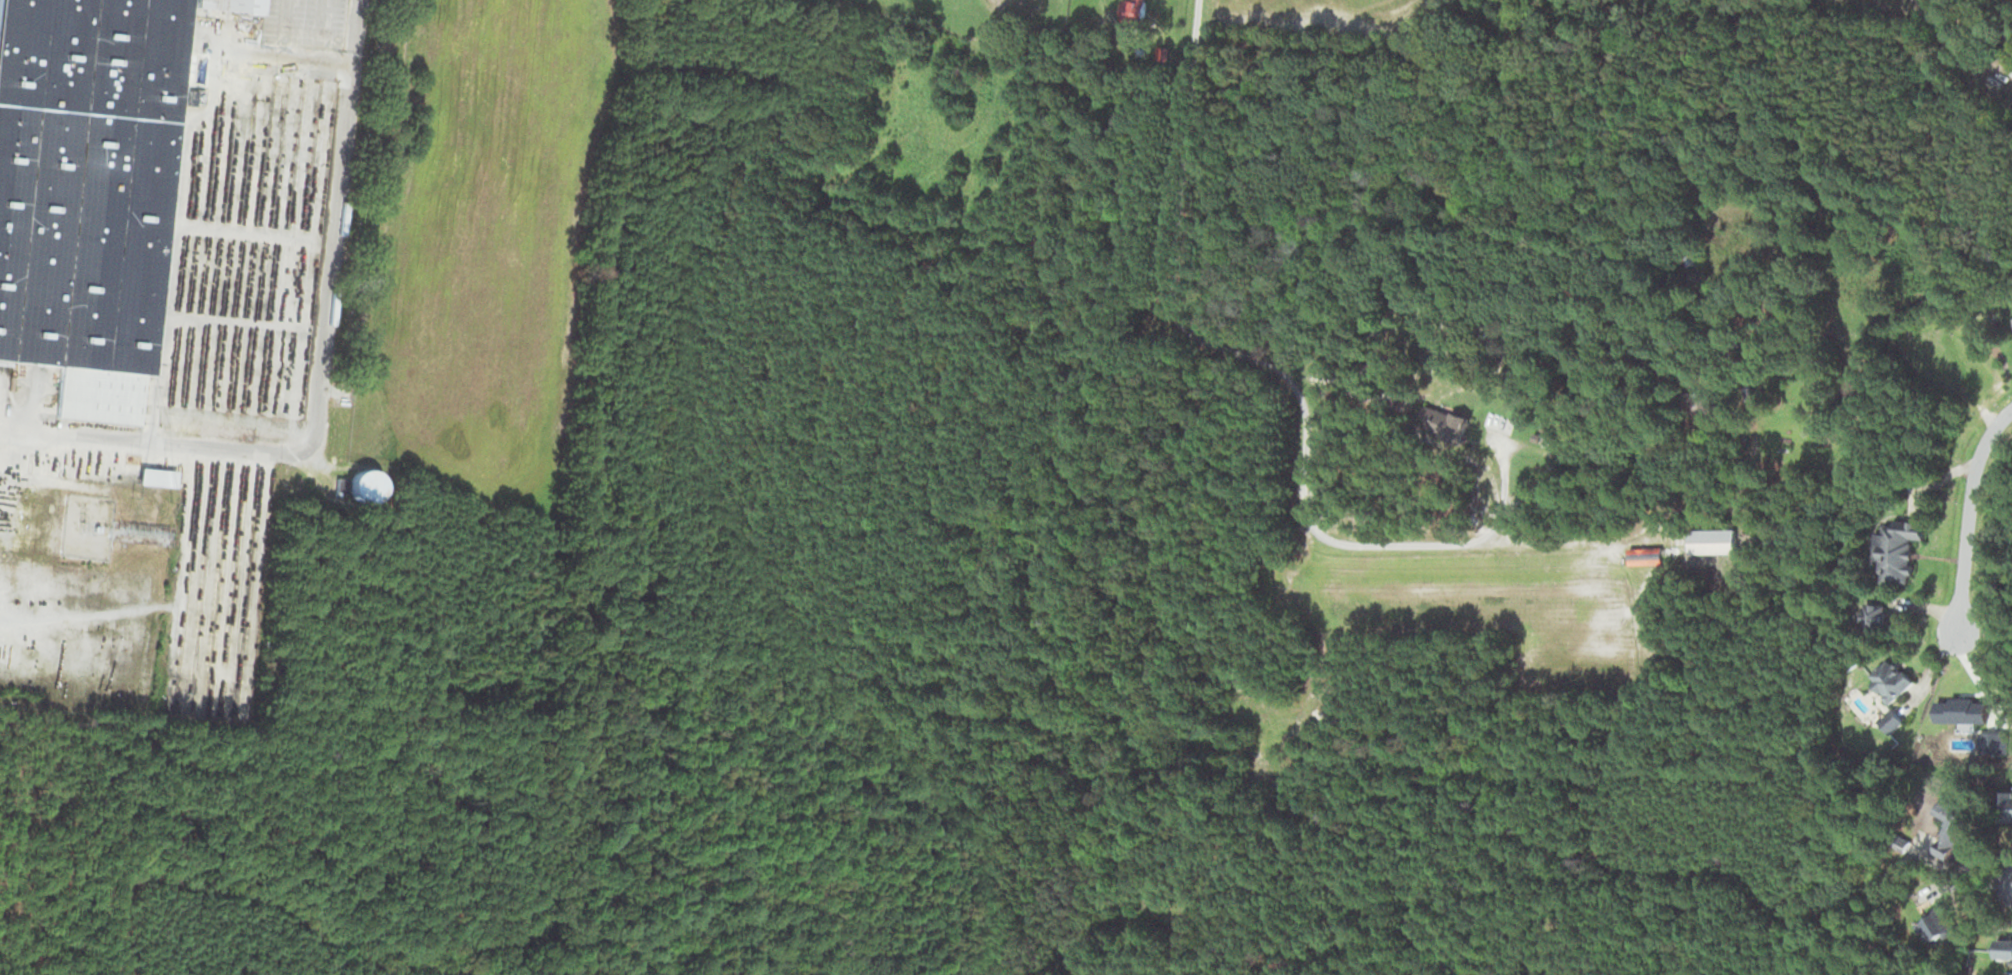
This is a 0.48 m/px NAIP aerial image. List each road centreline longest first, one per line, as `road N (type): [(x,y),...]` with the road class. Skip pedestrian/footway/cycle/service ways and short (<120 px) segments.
road 1 (residential): [(1954,633),(1968,475),(1981,440),(2011,404)]

